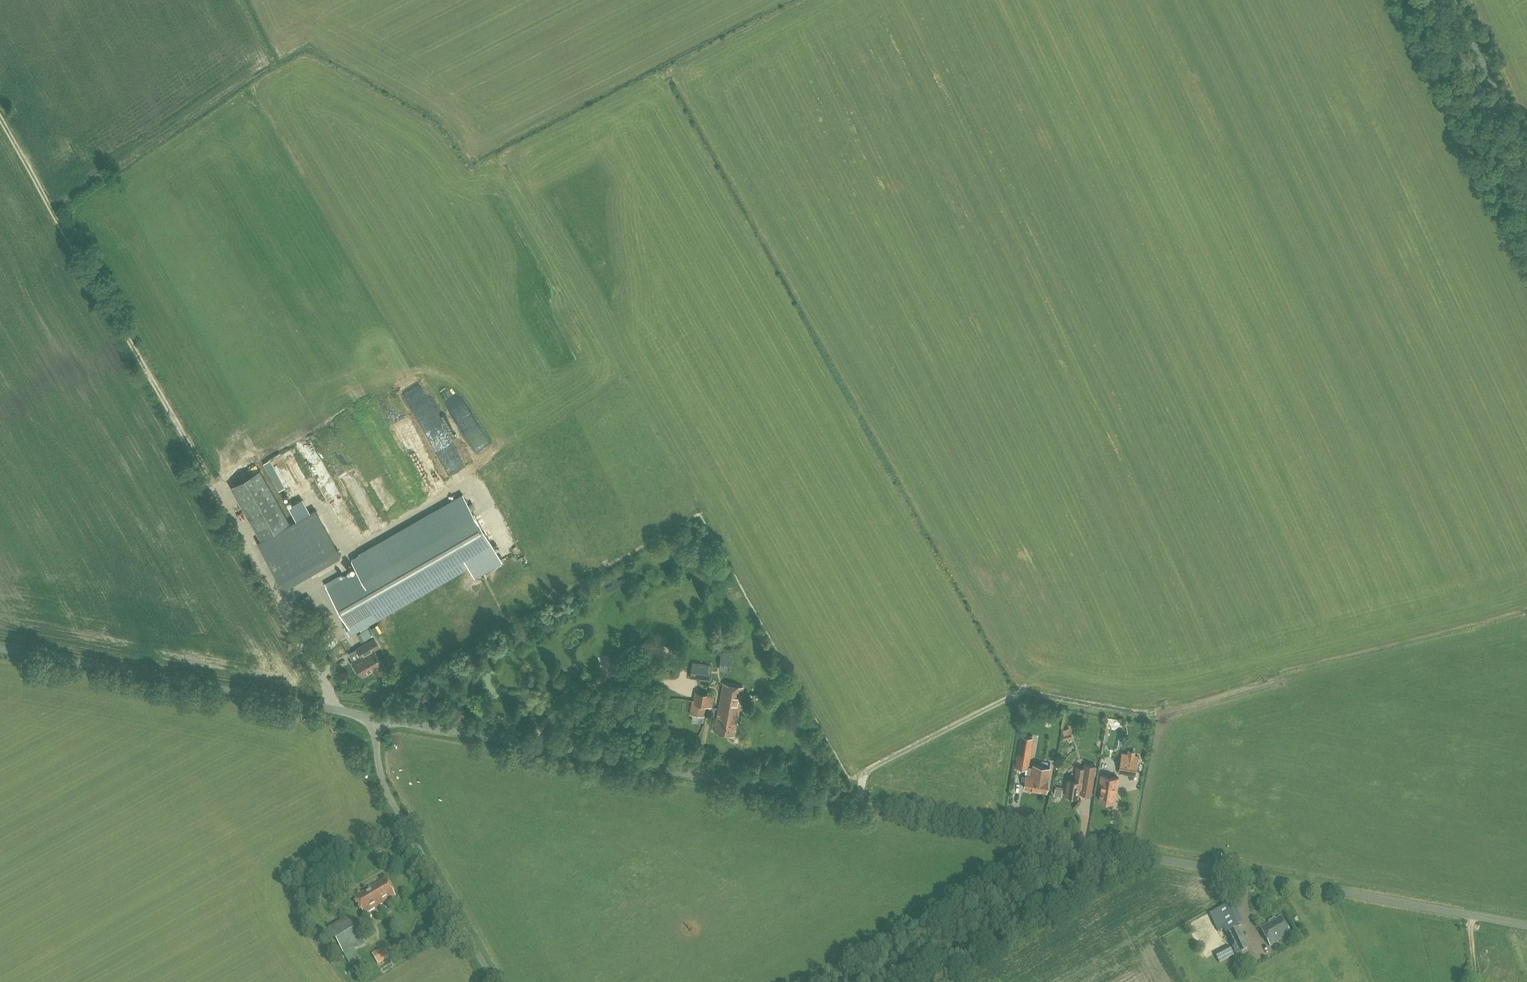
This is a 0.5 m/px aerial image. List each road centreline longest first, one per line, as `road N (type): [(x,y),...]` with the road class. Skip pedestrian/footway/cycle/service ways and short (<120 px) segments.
road 1 (tertiary): [(1526,924),(377,715)]
road 2 (track): [(221,495),(0,114)]
road 3 (tertiary): [(377,715),(0,646)]
road 4 (unclassified): [(495,981),(386,789),(377,715)]
road 5 (track): [(221,495),(344,708)]
road 6 (secondary): [(1526,191),(1436,0)]

